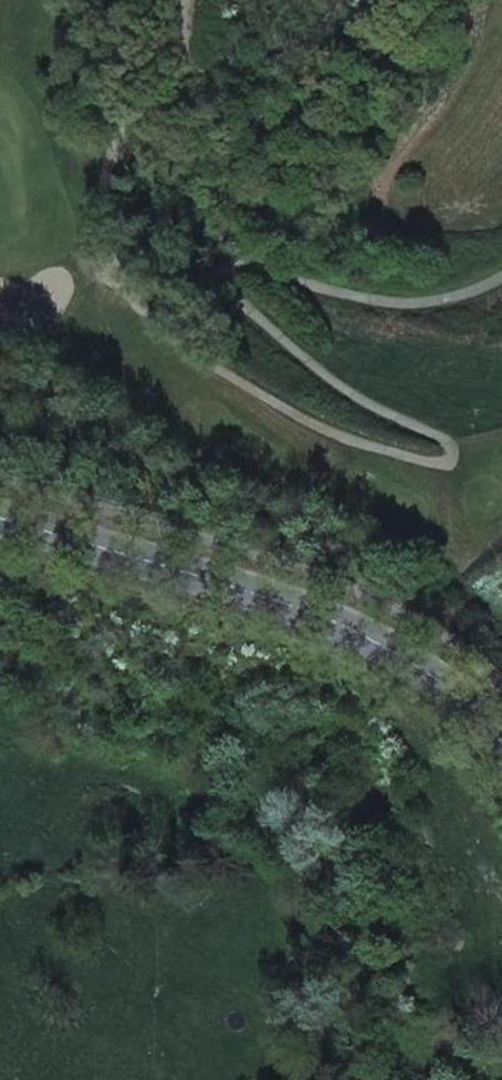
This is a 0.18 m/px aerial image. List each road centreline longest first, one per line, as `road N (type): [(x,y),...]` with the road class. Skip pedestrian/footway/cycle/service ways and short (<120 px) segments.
road 1 (tertiary): [(501,738),(437,670),(296,605),(0,512)]

